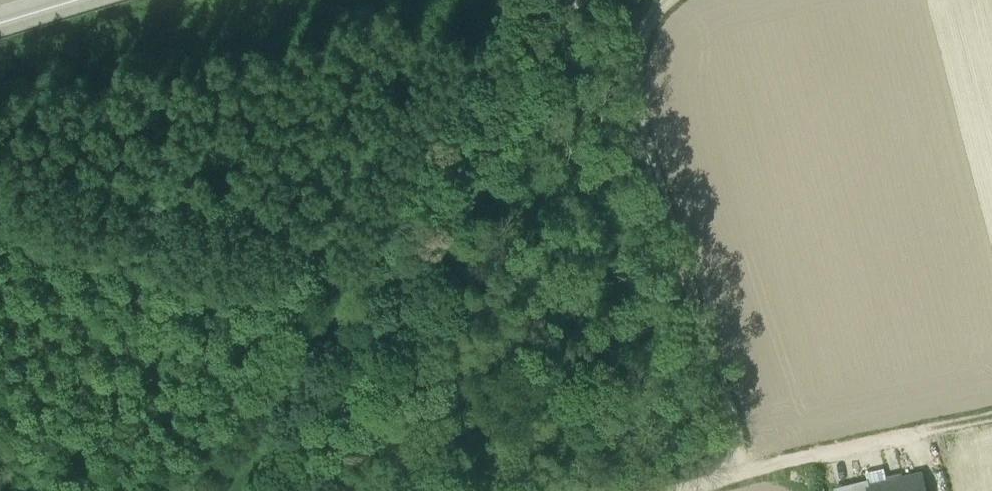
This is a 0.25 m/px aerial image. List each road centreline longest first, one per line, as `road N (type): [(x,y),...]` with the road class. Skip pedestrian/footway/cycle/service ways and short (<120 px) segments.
road 1 (unclassified): [(289,490),(576,0)]
road 2 (track): [(745,477),(632,106),(632,41),(663,0)]
road 3 (unclassified): [(683,490),(919,438)]

